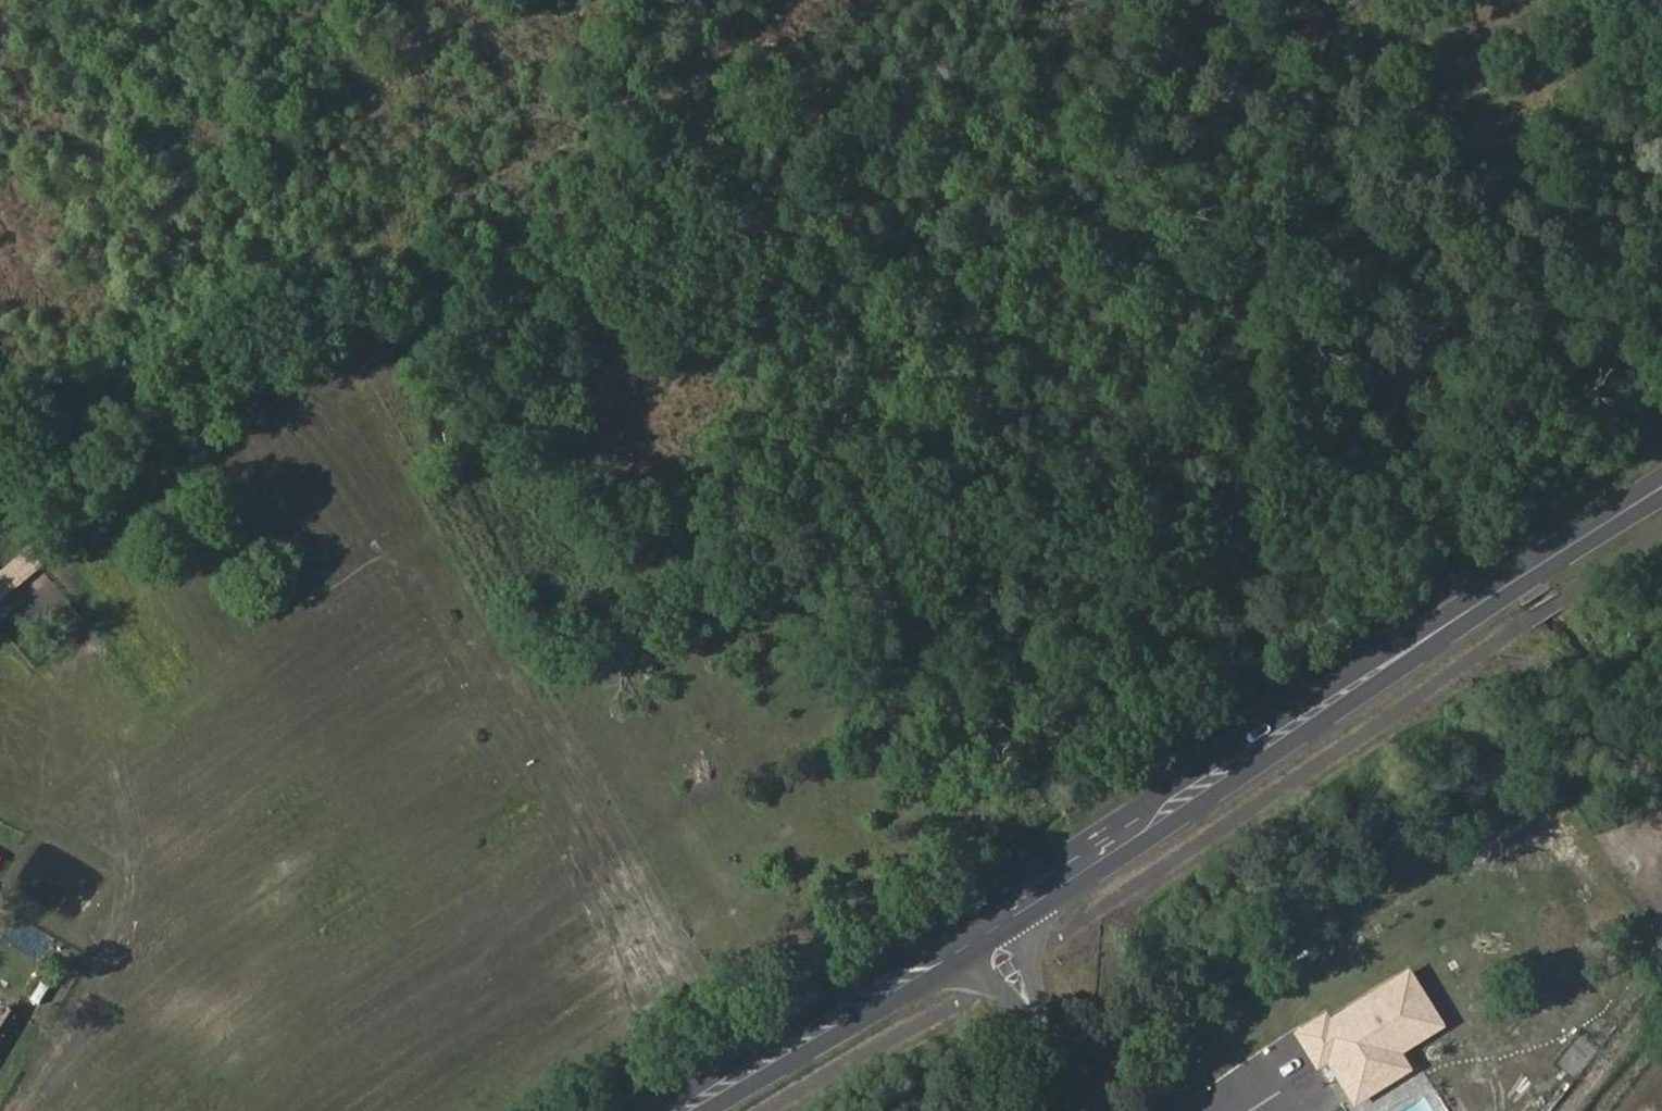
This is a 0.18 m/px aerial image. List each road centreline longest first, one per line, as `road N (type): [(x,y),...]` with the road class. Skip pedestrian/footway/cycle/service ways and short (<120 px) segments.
road 1 (primary): [(1661,490),(984,924)]
road 2 (primary): [(984,924),(683,1110)]
road 3 (residential): [(984,924),(1098,1110)]

